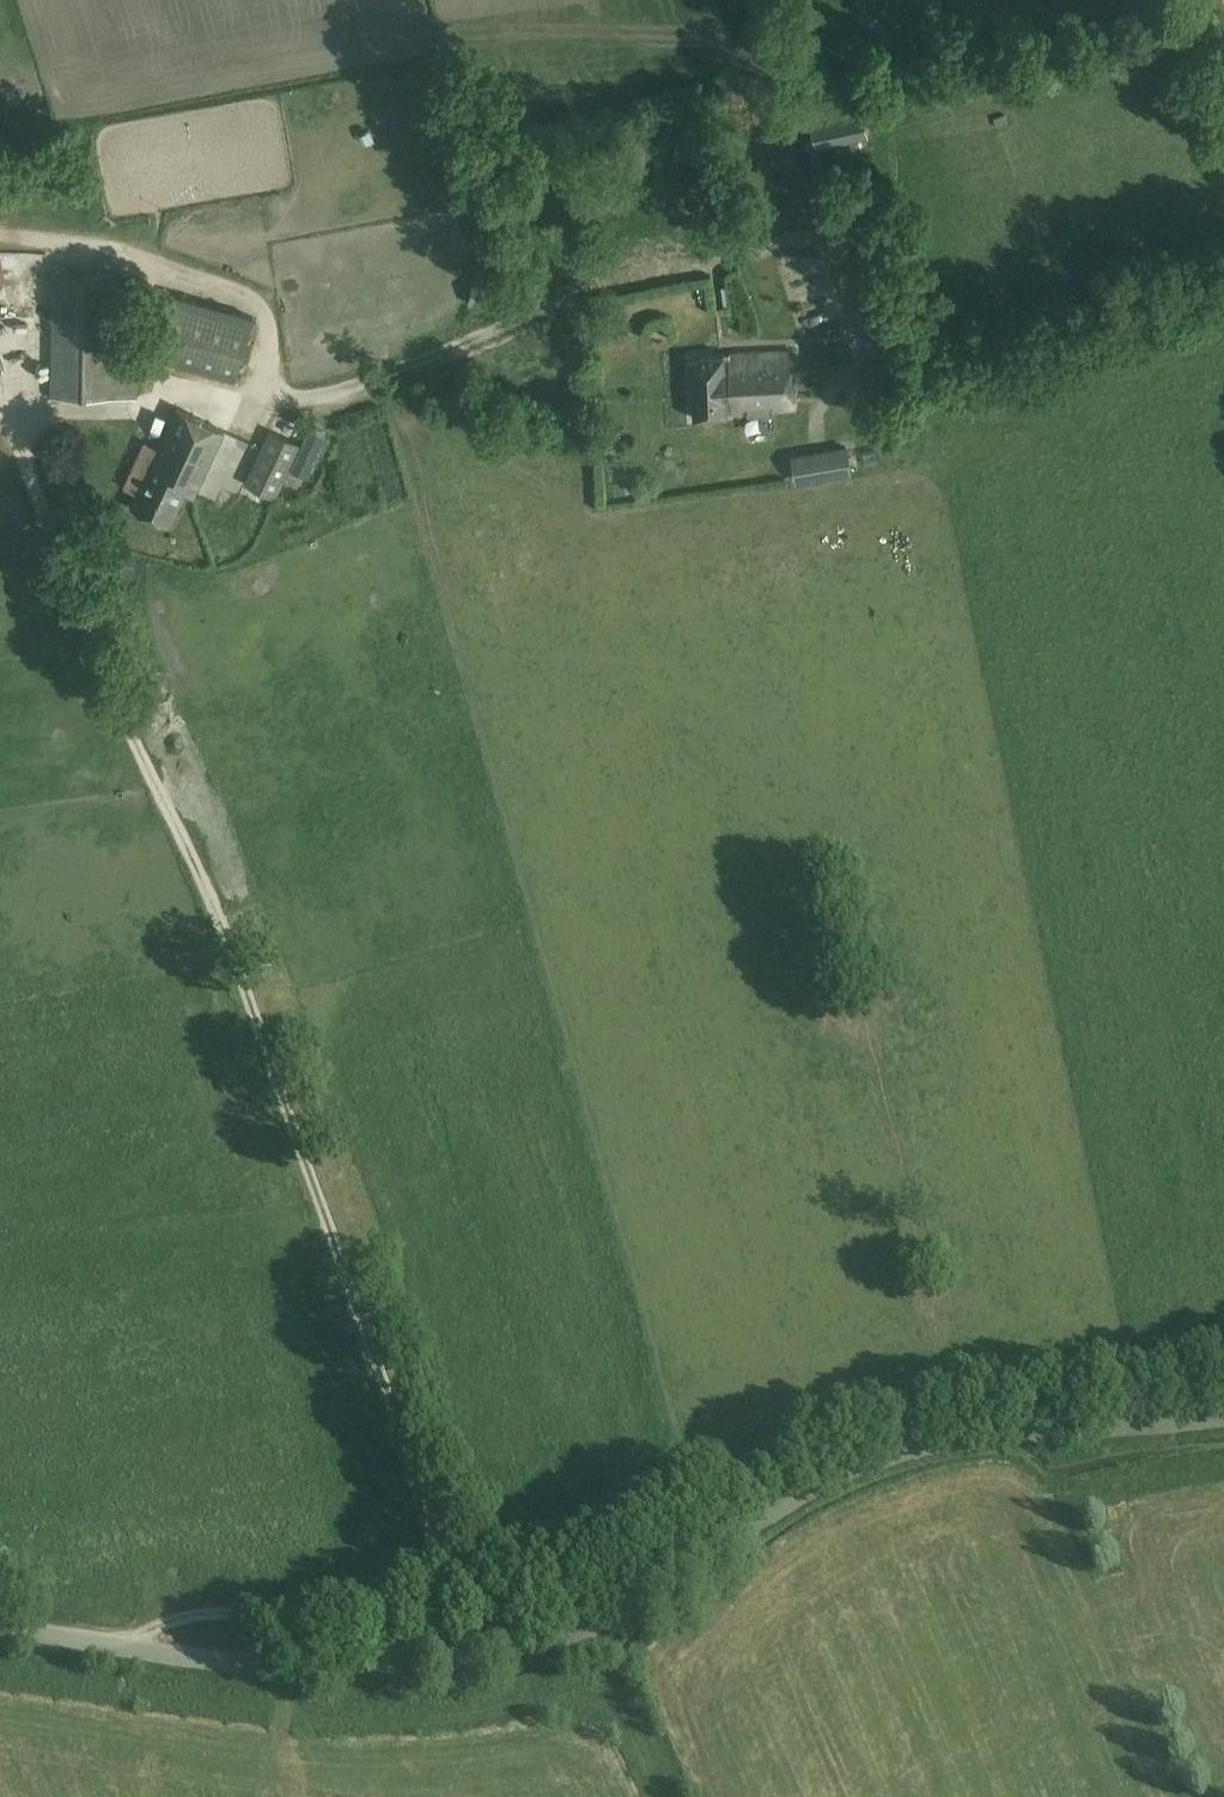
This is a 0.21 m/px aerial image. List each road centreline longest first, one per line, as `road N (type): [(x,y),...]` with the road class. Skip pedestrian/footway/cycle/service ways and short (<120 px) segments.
road 1 (unclassified): [(0,1626),(224,1660),(374,1661),(495,1651),(597,1625),(789,1501),(895,1452),(998,1432),(1223,1416)]

